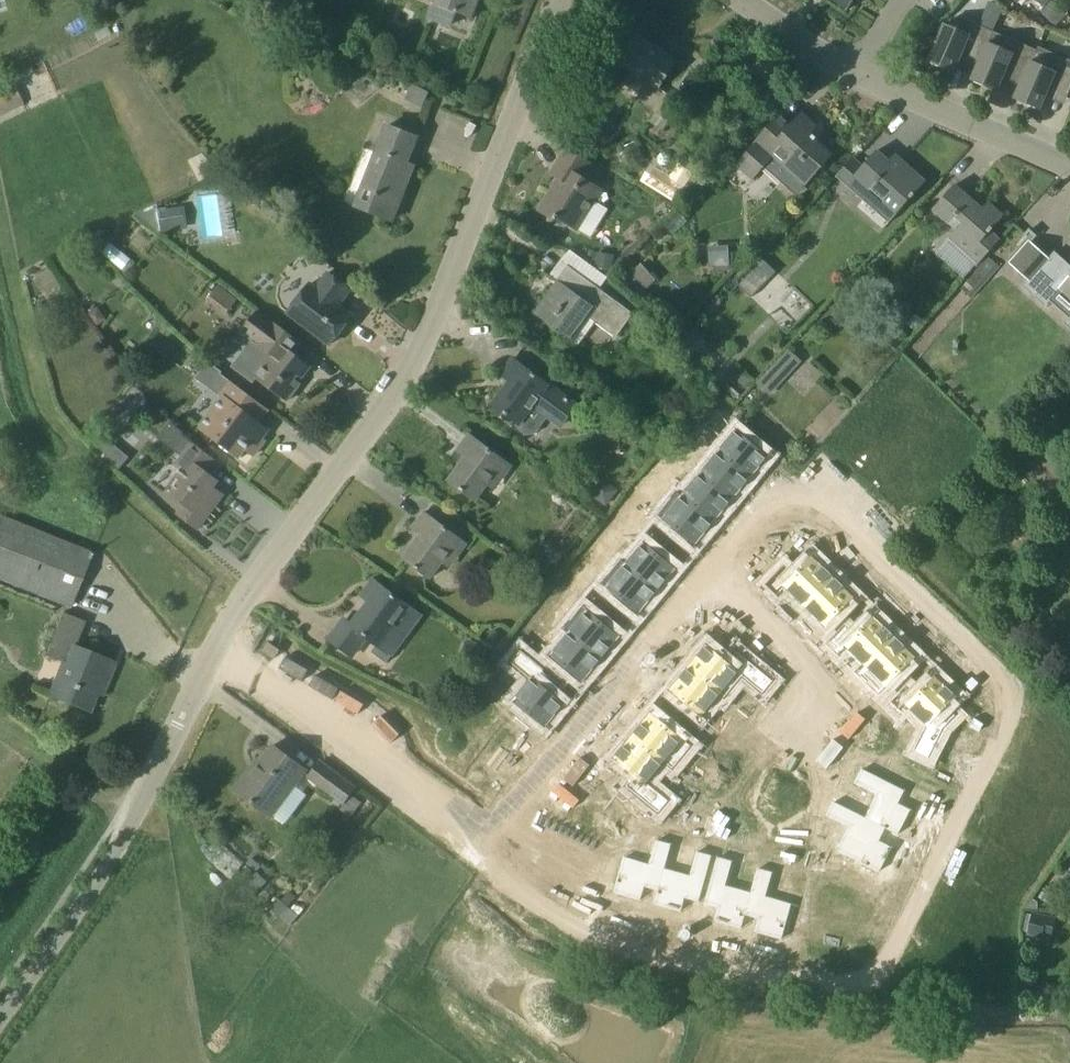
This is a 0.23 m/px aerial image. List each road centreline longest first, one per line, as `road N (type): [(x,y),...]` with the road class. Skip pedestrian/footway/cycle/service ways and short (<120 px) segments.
road 1 (residential): [(479,842),(602,933),(669,958),(762,977),(865,980),(910,919),(1011,718),(1010,695),(815,502),(774,501),(754,515),(504,814)]
road 2 (residential): [(219,653),(252,590),(389,410),(436,322),(554,0)]
road 3 (unclassified): [(0,1015),(135,819),(181,725)]
road 4 (residential): [(219,653),(314,708),(479,842)]
road 5 (residential): [(1069,168),(850,72)]
road 6 (residential): [(850,72),(745,0)]

